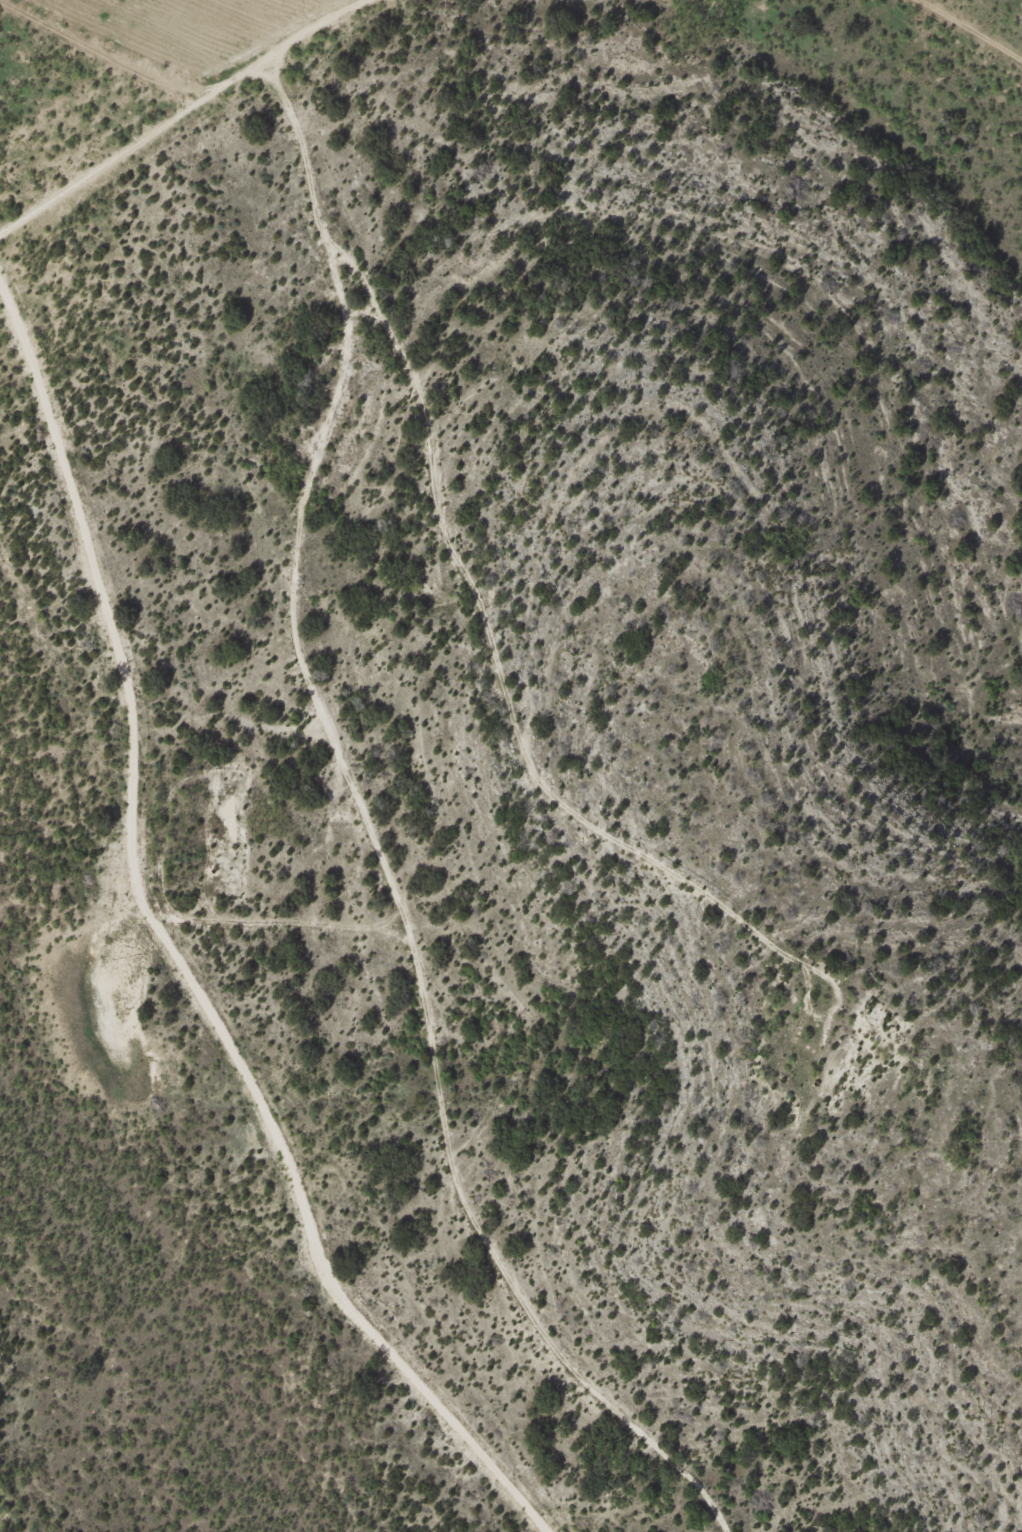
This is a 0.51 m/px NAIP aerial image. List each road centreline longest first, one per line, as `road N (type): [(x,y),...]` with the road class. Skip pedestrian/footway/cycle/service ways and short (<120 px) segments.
road 1 (track): [(356,0),(0,234)]
road 2 (track): [(820,0),(630,8),(612,0)]
road 3 (track): [(1021,92),(956,38),(871,0)]

